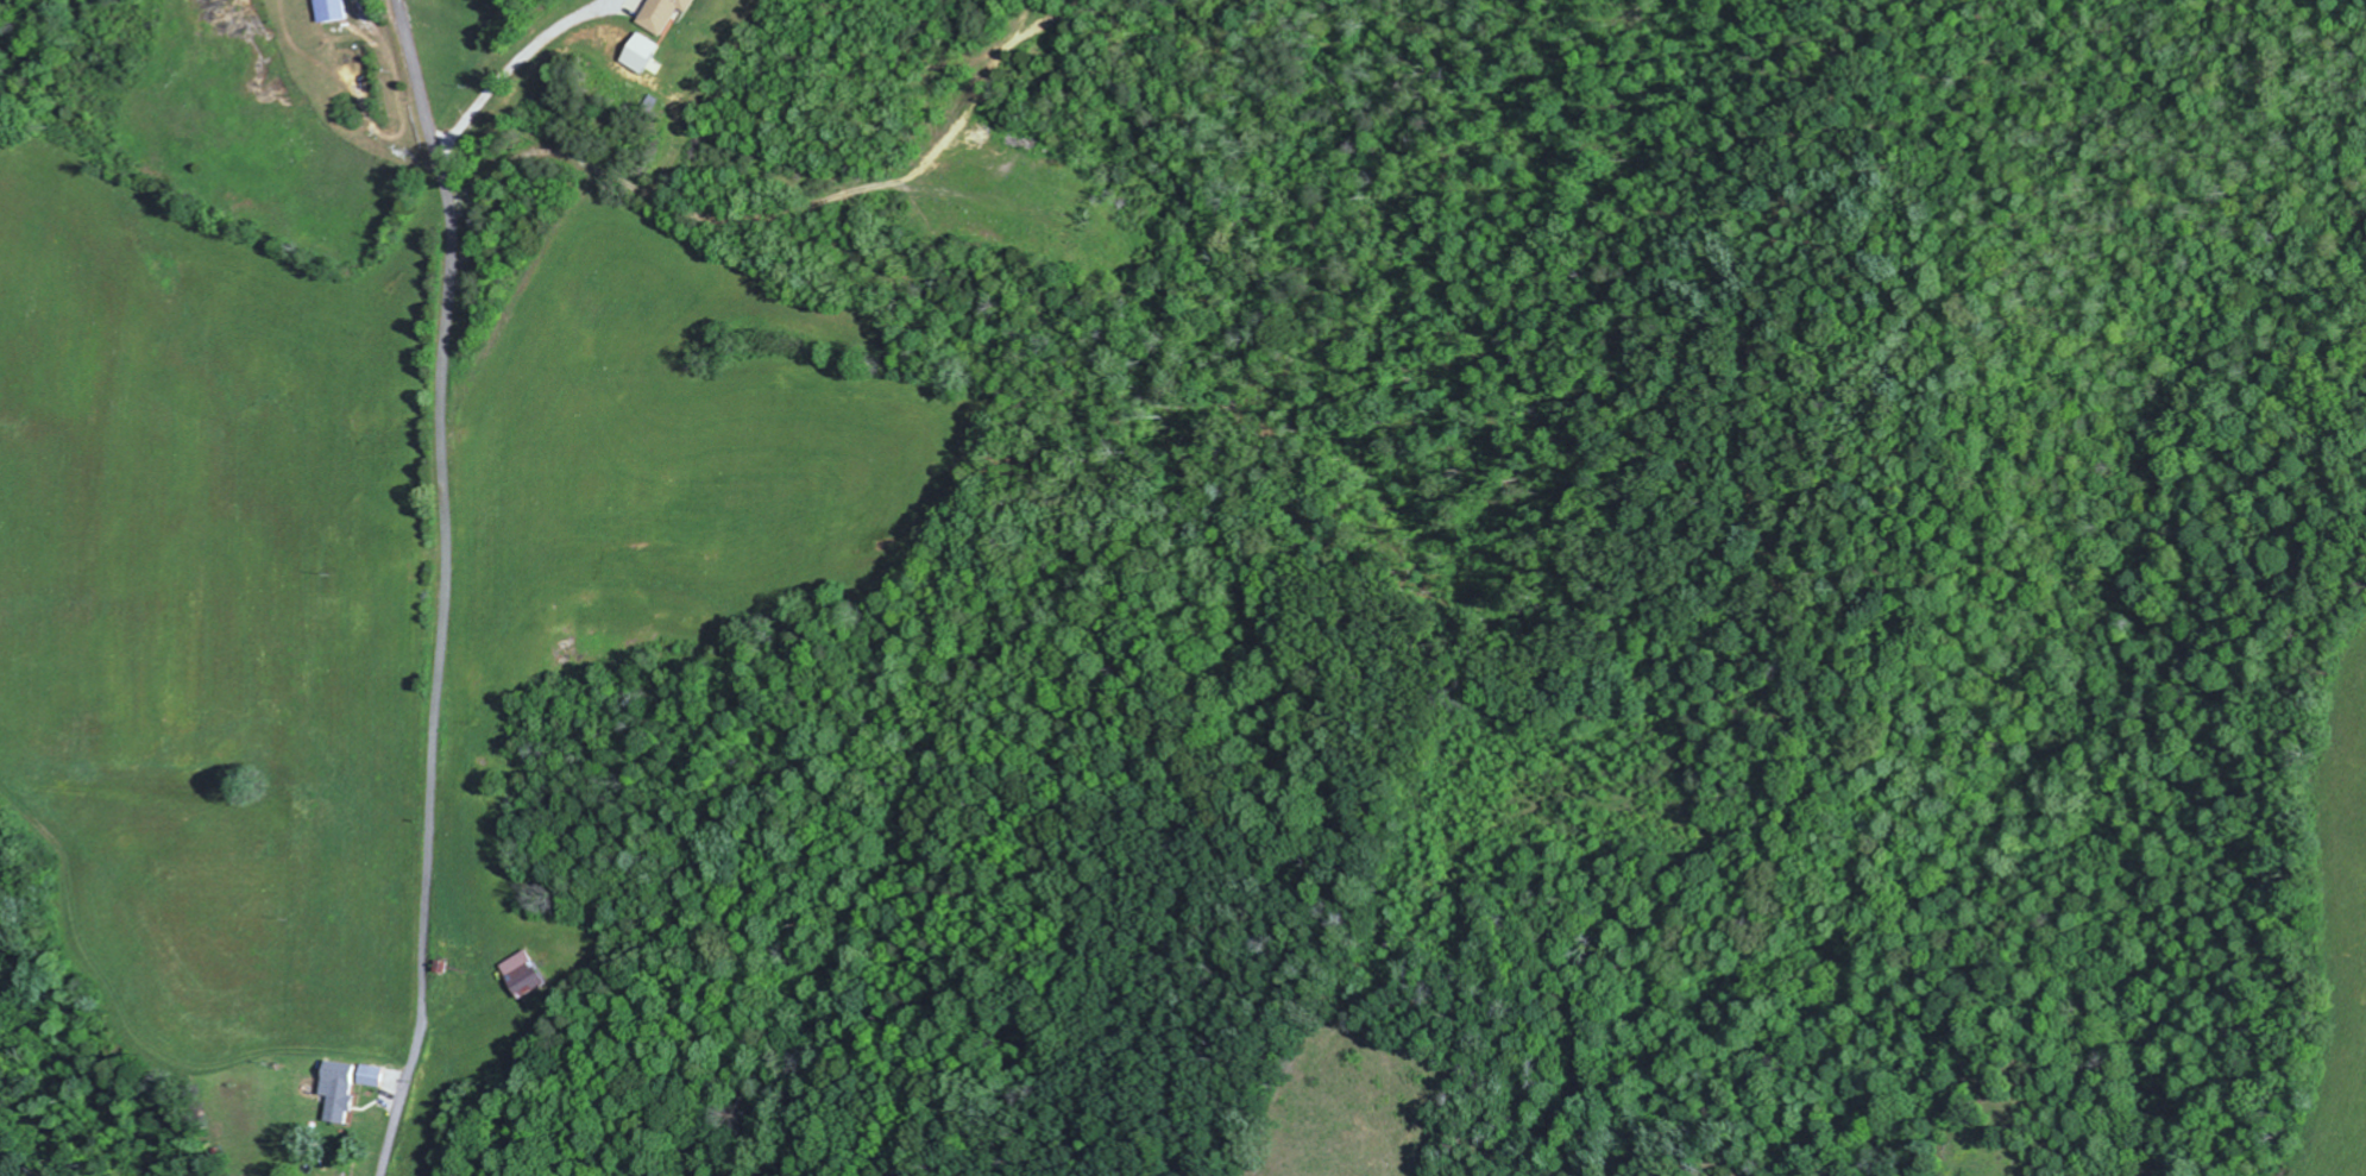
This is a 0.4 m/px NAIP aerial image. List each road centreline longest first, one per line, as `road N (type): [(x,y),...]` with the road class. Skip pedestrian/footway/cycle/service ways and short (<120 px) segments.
road 1 (residential): [(383,1175),(419,1050),(422,1006),(447,572),(442,420),(453,265),(451,210),(399,0)]

